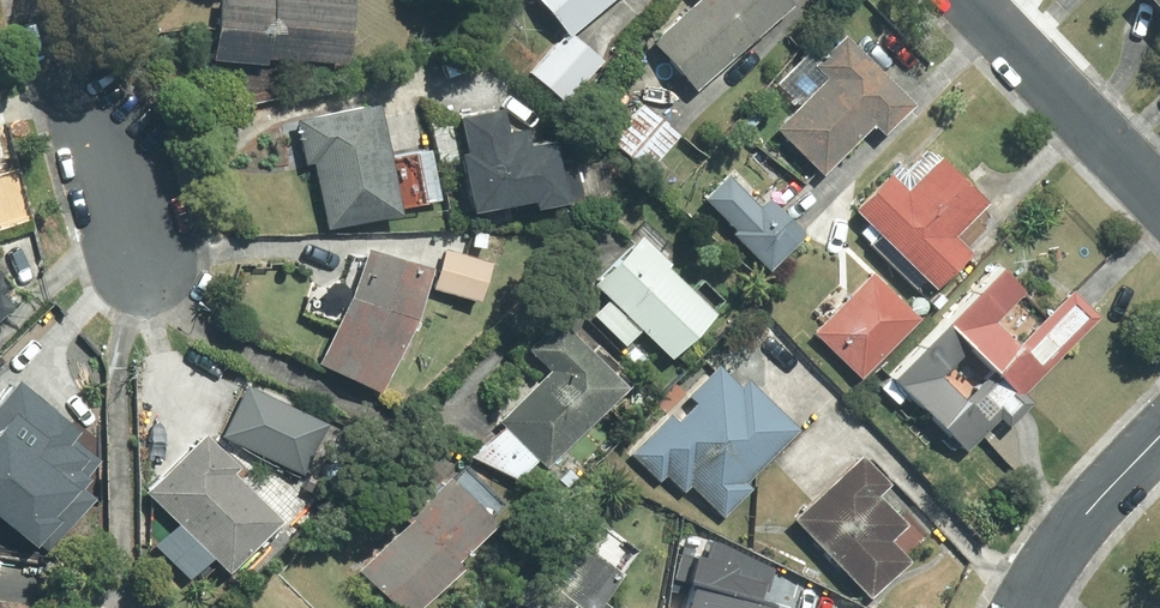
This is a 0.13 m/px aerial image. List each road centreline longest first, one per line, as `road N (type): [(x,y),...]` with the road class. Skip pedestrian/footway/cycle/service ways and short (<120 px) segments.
road 1 (residential): [(122,353),(135,205),(47,0)]
road 2 (residential): [(967,0),(1159,202)]
road 3 (residential): [(1021,607),(1048,557),(1159,439)]

